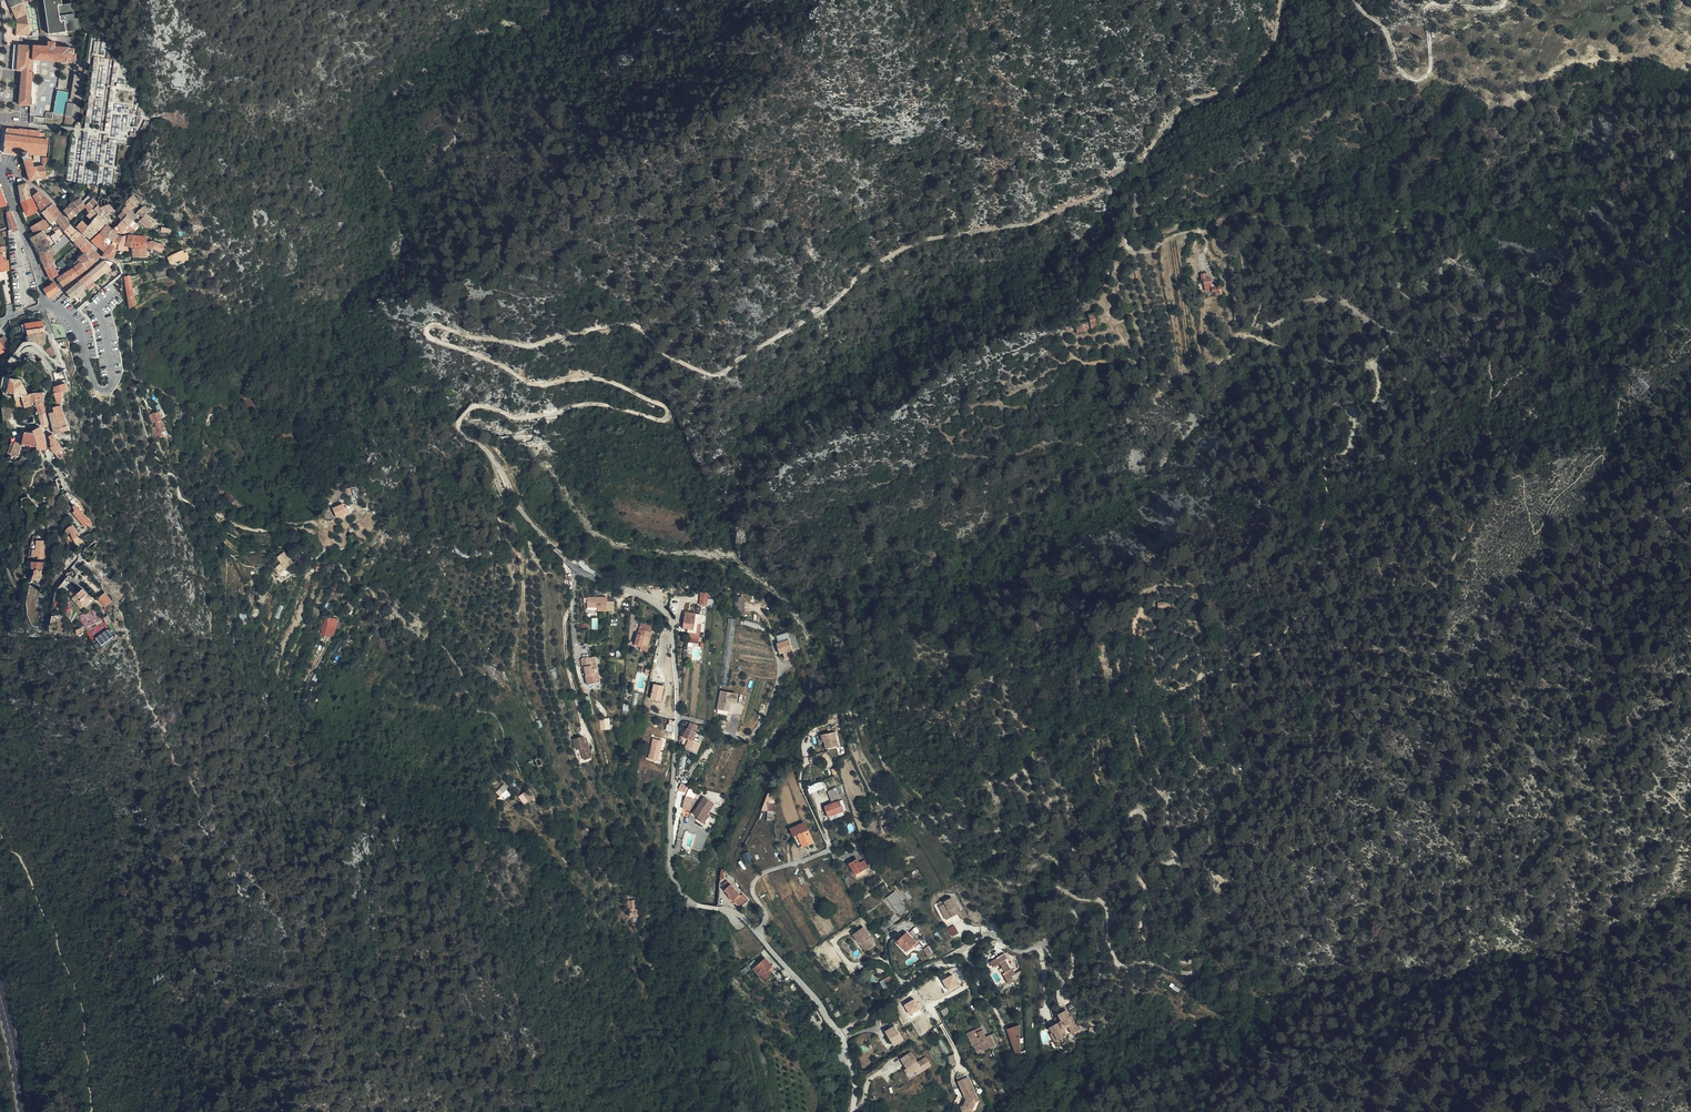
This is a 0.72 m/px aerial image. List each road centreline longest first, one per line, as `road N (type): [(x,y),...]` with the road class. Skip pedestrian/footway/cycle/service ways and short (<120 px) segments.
road 1 (track): [(567,560),(458,420),(475,406),(540,419),(579,406),(659,419),(663,403),(586,376),(529,383),(500,363),(430,340),(429,331),(534,350),(616,326),(728,376),(908,248),(1025,225),(1093,196),(1148,155),(1190,99),(1239,90),(1266,53),(1276,0)]
road 2 (track): [(1063,979),(1074,970),(1076,926),(1061,900),(1068,895),(1103,902),(1118,964),(1188,974),(1193,966),(1161,952),(1141,932),(1147,895),(1133,865),(1130,816),(1144,814),(1159,860),(1173,858),(1165,797),(1121,678)]
road 3 (residential): [(691,904),(670,869),(678,703),(672,623),(655,603),(567,560)]
road 4 (residential): [(841,1034),(921,972),(992,934),(1019,950),(1049,947),(1063,979)]
road 5 (track): [(1352,0),(1383,26),(1402,72),(1423,79),(1431,63),(1427,6),(1494,8),(1502,0)]
road 6 (unclassified): [(841,1034),(741,915),(691,904)]
road 7 (residential): [(43,305),(0,165)]

